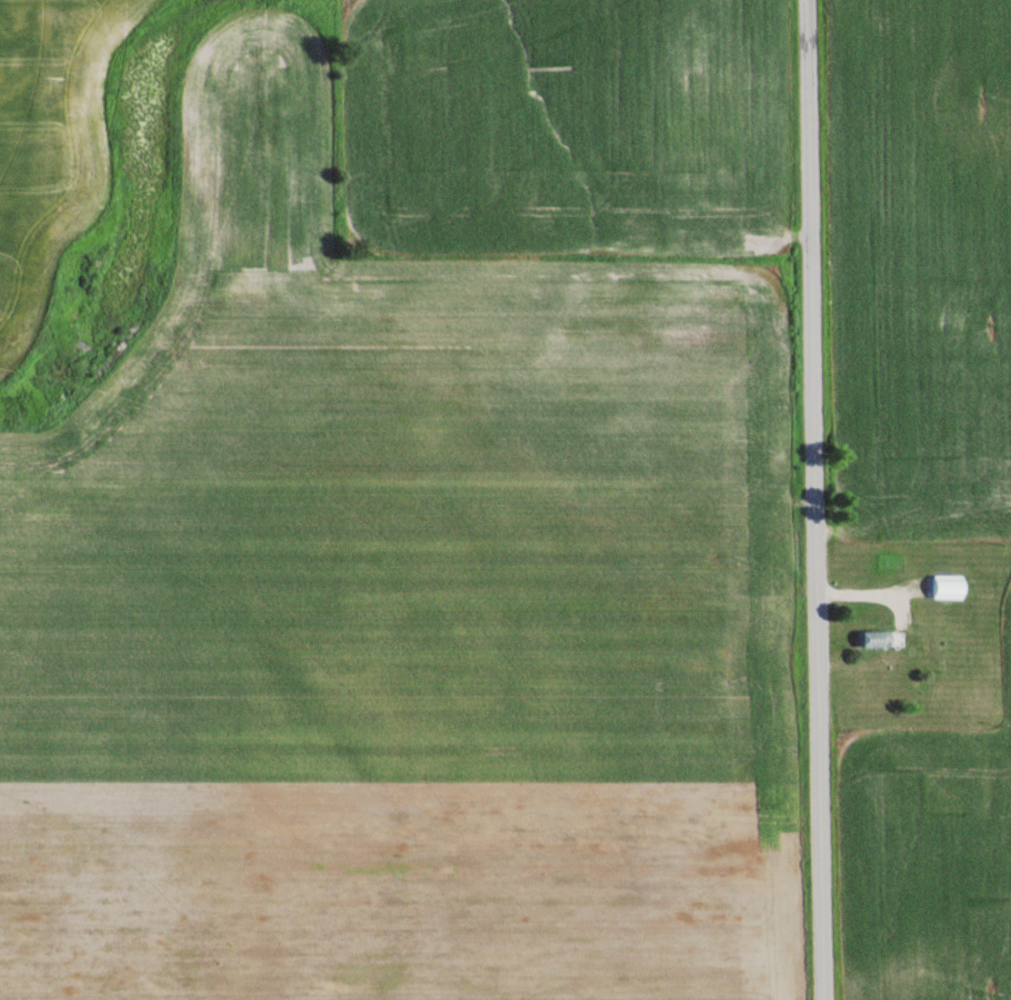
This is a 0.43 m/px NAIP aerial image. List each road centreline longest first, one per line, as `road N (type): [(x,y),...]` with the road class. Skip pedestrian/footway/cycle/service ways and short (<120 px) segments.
road 1 (residential): [(827,999),(805,0)]

